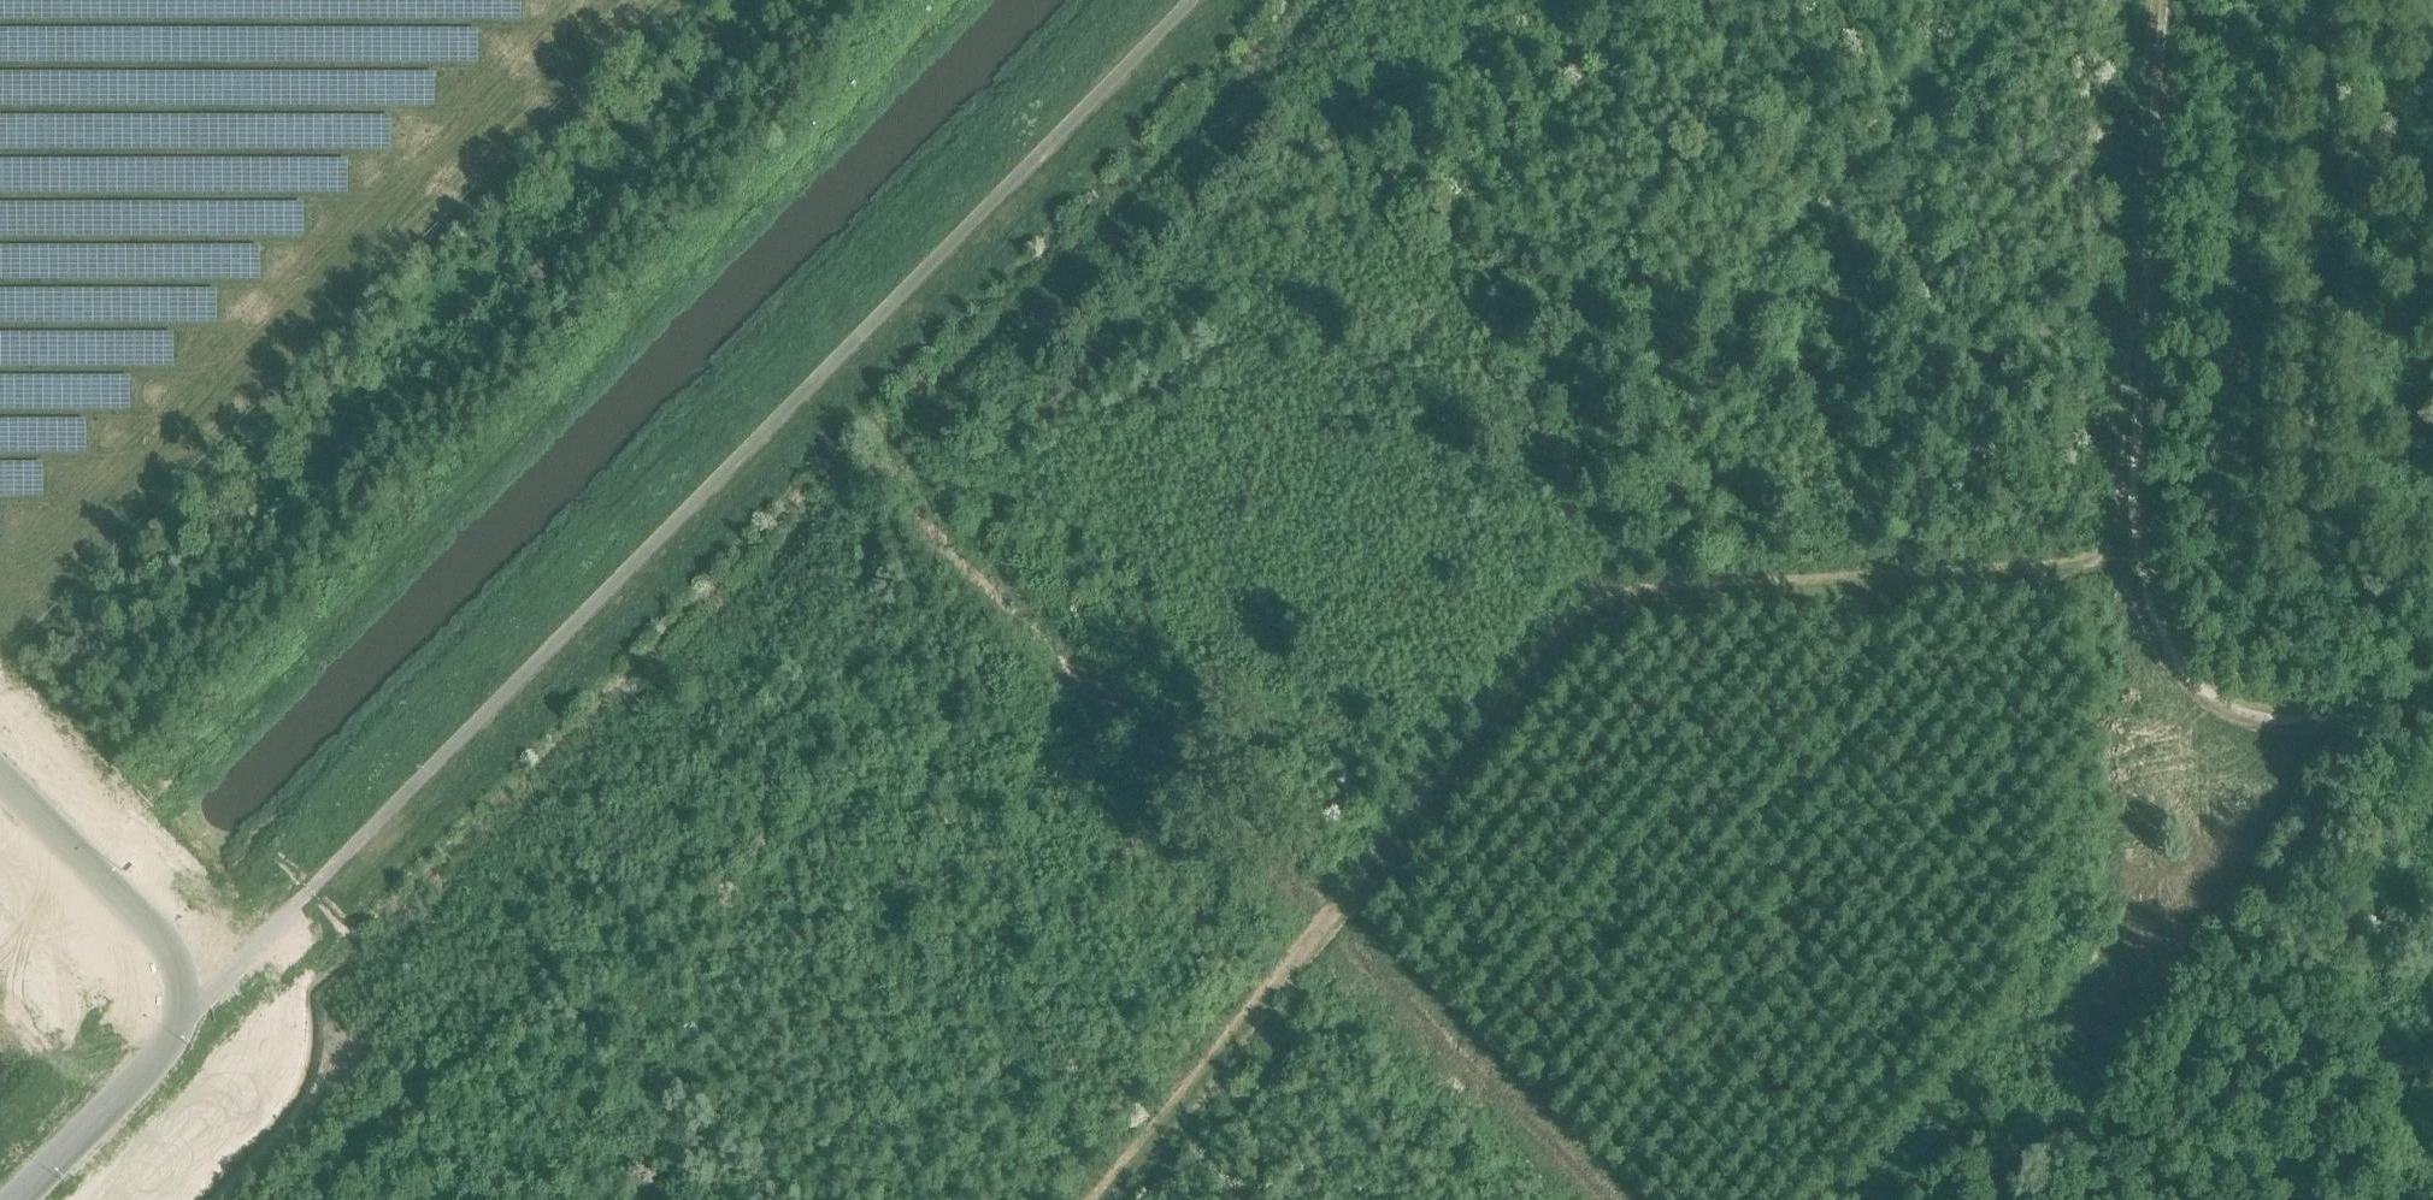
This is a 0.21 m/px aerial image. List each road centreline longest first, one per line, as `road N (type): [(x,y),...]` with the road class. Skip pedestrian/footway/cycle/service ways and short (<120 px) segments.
road 1 (track): [(2432,687),(2276,698),(2216,688),(2161,614),(2147,519),(2184,0)]
road 2 (unclassified): [(19,1199),(169,1050),(186,1021),(186,986),(163,939)]
road 3 (unclassified): [(129,1199),(218,1110),(241,1066),(240,1036),(215,992),(163,939)]
road 4 (unclassified): [(163,939),(0,778)]

